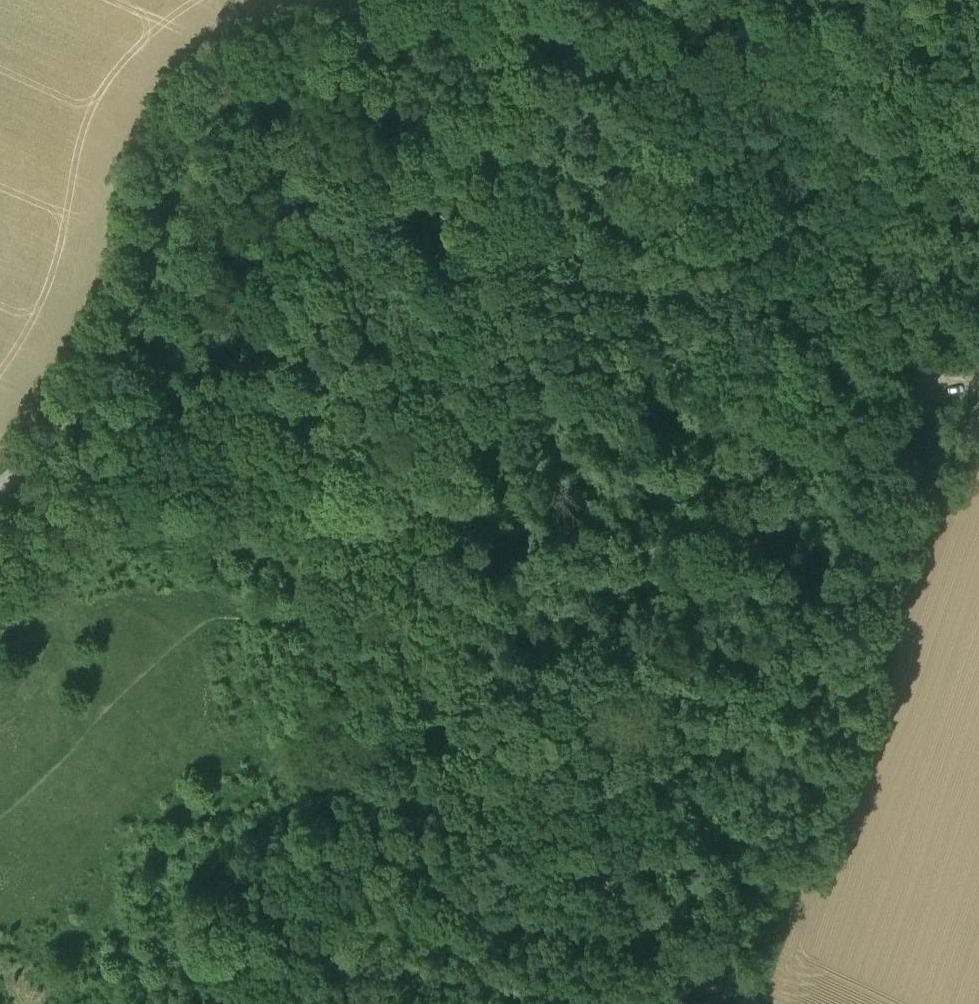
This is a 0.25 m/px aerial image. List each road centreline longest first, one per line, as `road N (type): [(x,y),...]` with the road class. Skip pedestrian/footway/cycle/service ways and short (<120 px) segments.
road 1 (track): [(911,358),(682,272),(397,184),(253,88)]
road 2 (track): [(0,488),(66,426),(134,318),(197,111),(253,88)]
road 3 (track): [(420,0),(253,88)]

